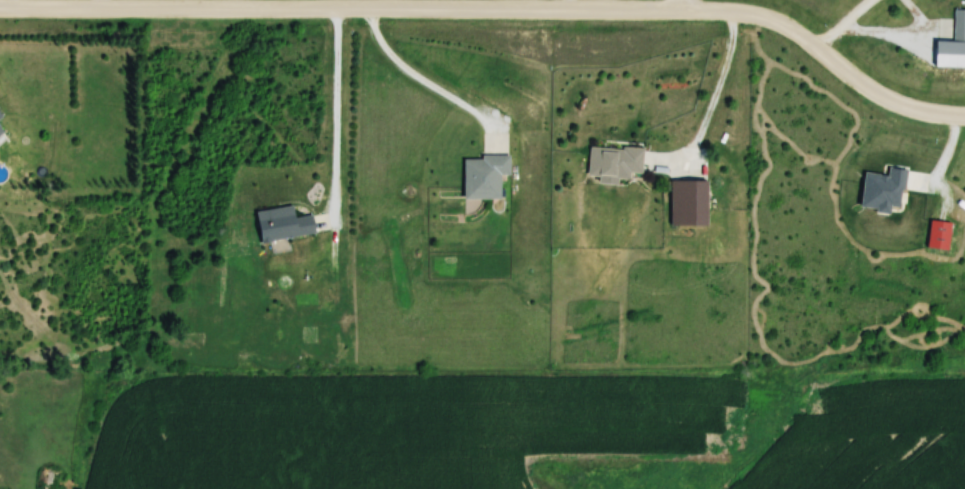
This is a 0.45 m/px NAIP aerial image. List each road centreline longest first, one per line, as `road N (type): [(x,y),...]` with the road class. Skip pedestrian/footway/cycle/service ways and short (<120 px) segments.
road 1 (residential): [(0,7),(746,14),(787,25),(898,107),(964,115)]

